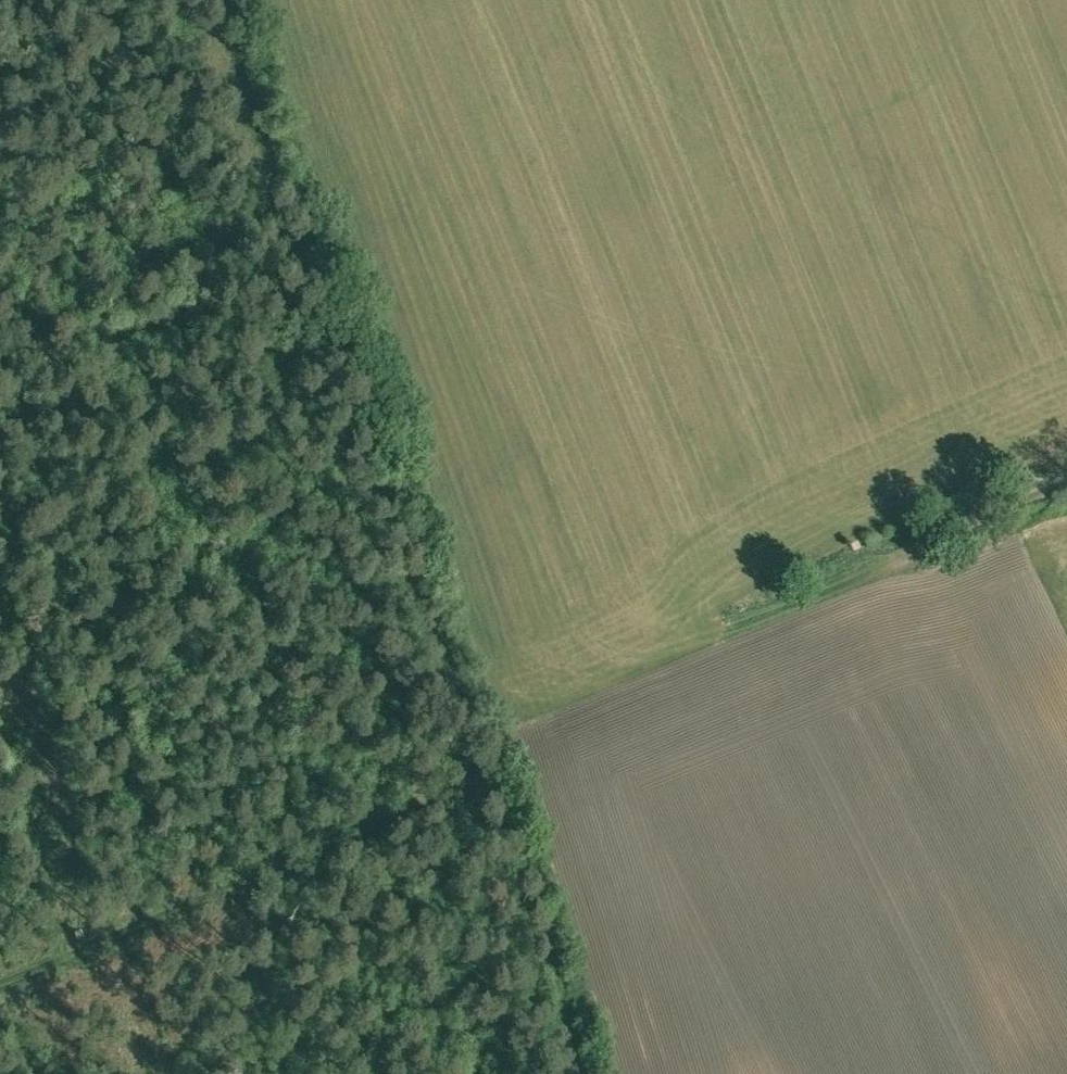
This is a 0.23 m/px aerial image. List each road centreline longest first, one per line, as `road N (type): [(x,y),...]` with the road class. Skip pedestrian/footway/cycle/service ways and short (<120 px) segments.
road 1 (track): [(883,566),(1066,485)]

